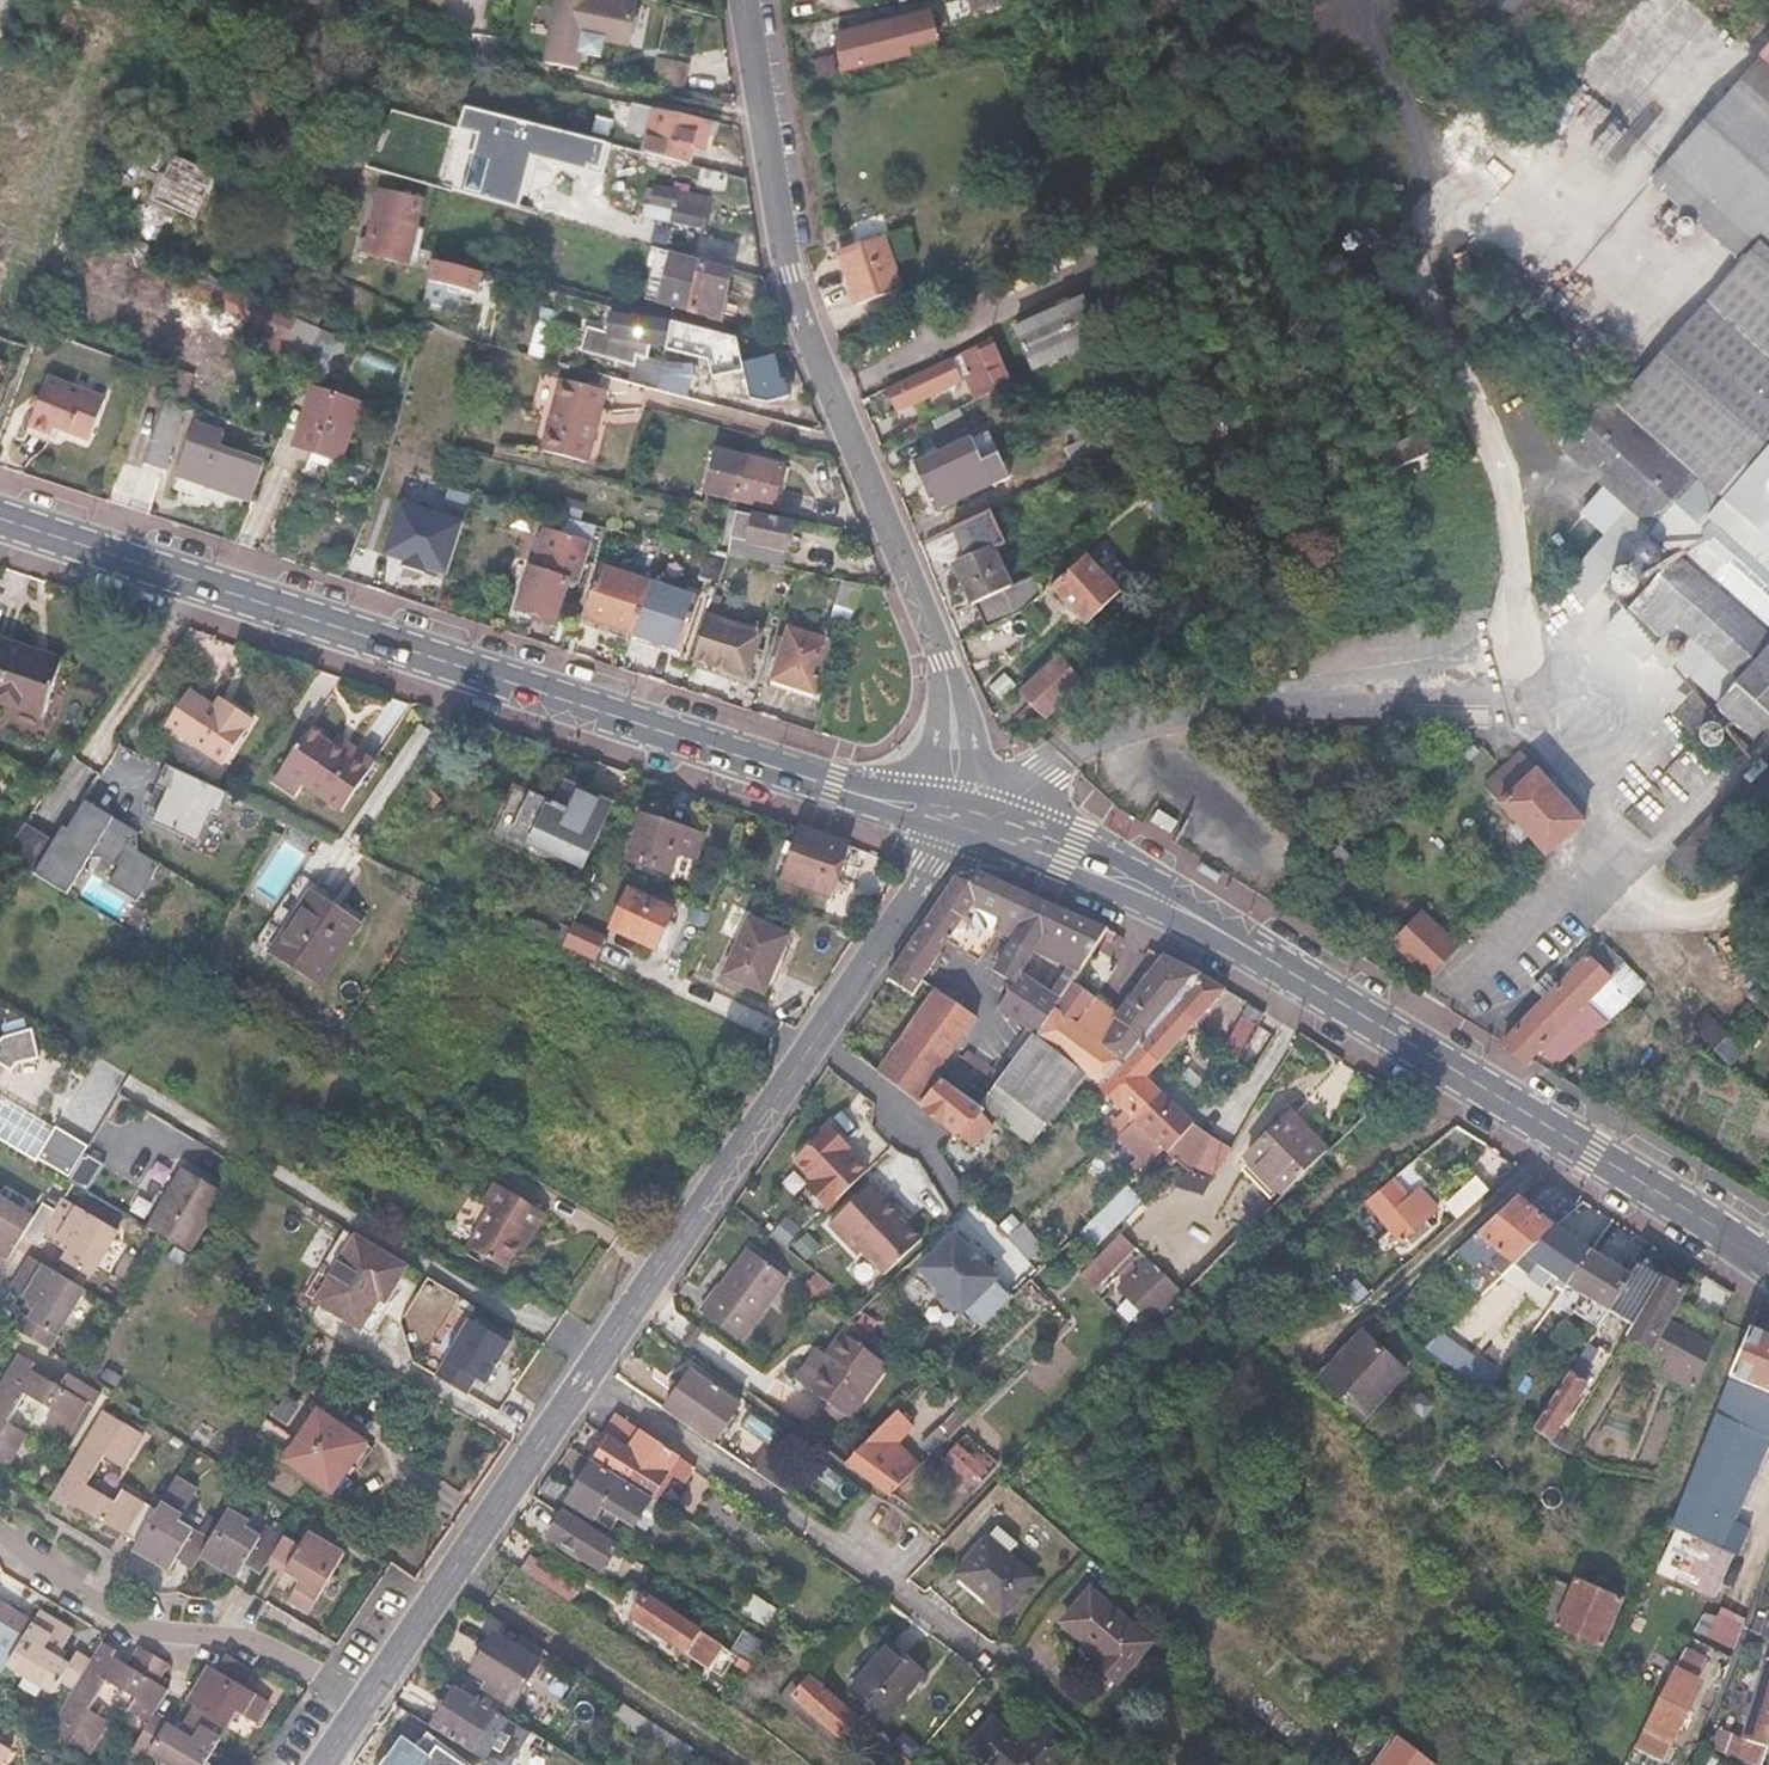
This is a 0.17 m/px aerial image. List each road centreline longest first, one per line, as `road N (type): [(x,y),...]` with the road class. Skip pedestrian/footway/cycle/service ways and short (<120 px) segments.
road 1 (primary): [(849,790),(0,519)]
road 2 (residential): [(745,0),(804,323),(943,662)]
road 3 (primary): [(1768,1266),(1235,939)]
road 4 (residential): [(141,1092),(601,1357)]
road 5 (residential): [(590,1373),(989,1649)]
road 6 (residential): [(0,1529),(109,1615),(170,1635),(266,1646),(366,1702)]
road 7 (tertiary): [(366,1702),(590,1373)]
road 8 (primary): [(940,831),(1235,939)]
road 9 (tertiary): [(644,1293),(816,1040)]
road 10 (primary): [(1235,939),(1098,847),(979,804)]
road 11 (tertiary): [(816,1040),(919,887),(940,831)]
road 12 (residential): [(816,1040),(900,1103),(965,1209)]
road 13 (track): [(1429,216),(1402,104),(1360,0)]
road 14 (residential): [(644,1293),(744,1376),(762,1379),(781,1366)]
road 15 (residential): [(979,804),(979,766),(943,662)]
road 16 (residential): [(943,662),(934,796)]

